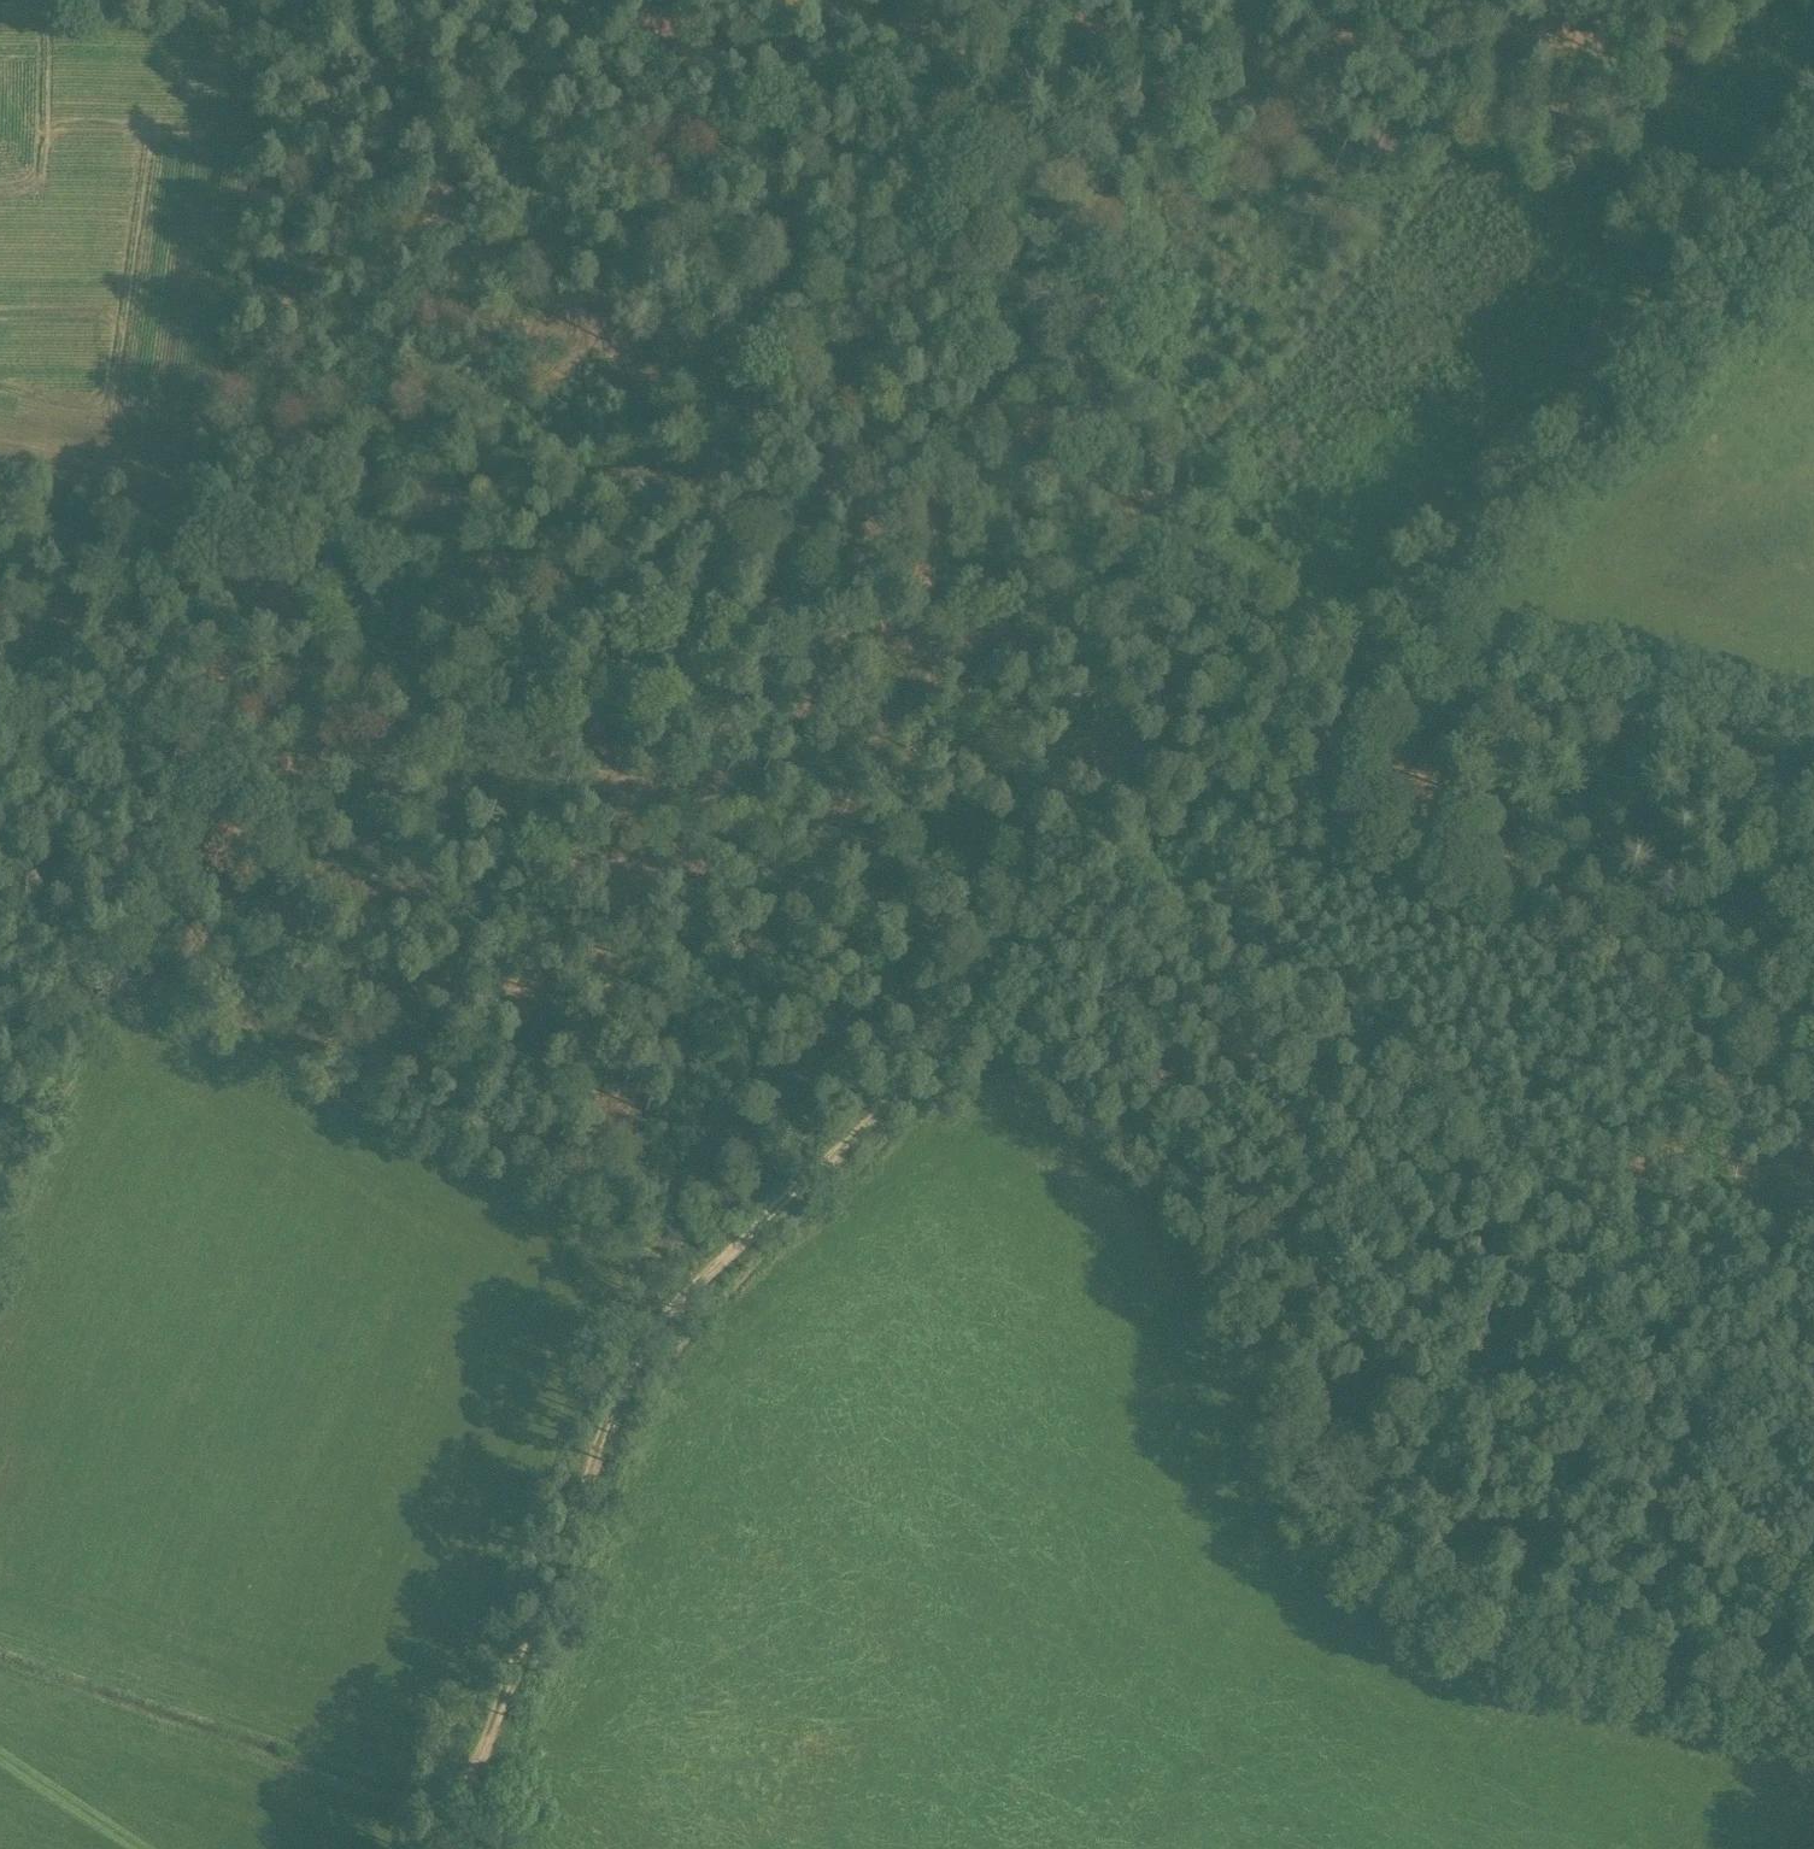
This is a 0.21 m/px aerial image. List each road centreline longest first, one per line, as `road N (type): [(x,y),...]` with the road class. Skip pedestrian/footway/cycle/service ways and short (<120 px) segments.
road 1 (track): [(1813,168),(1089,906),(660,1324),(611,1417),(444,1848)]
road 2 (track): [(1386,620),(1813,708)]

